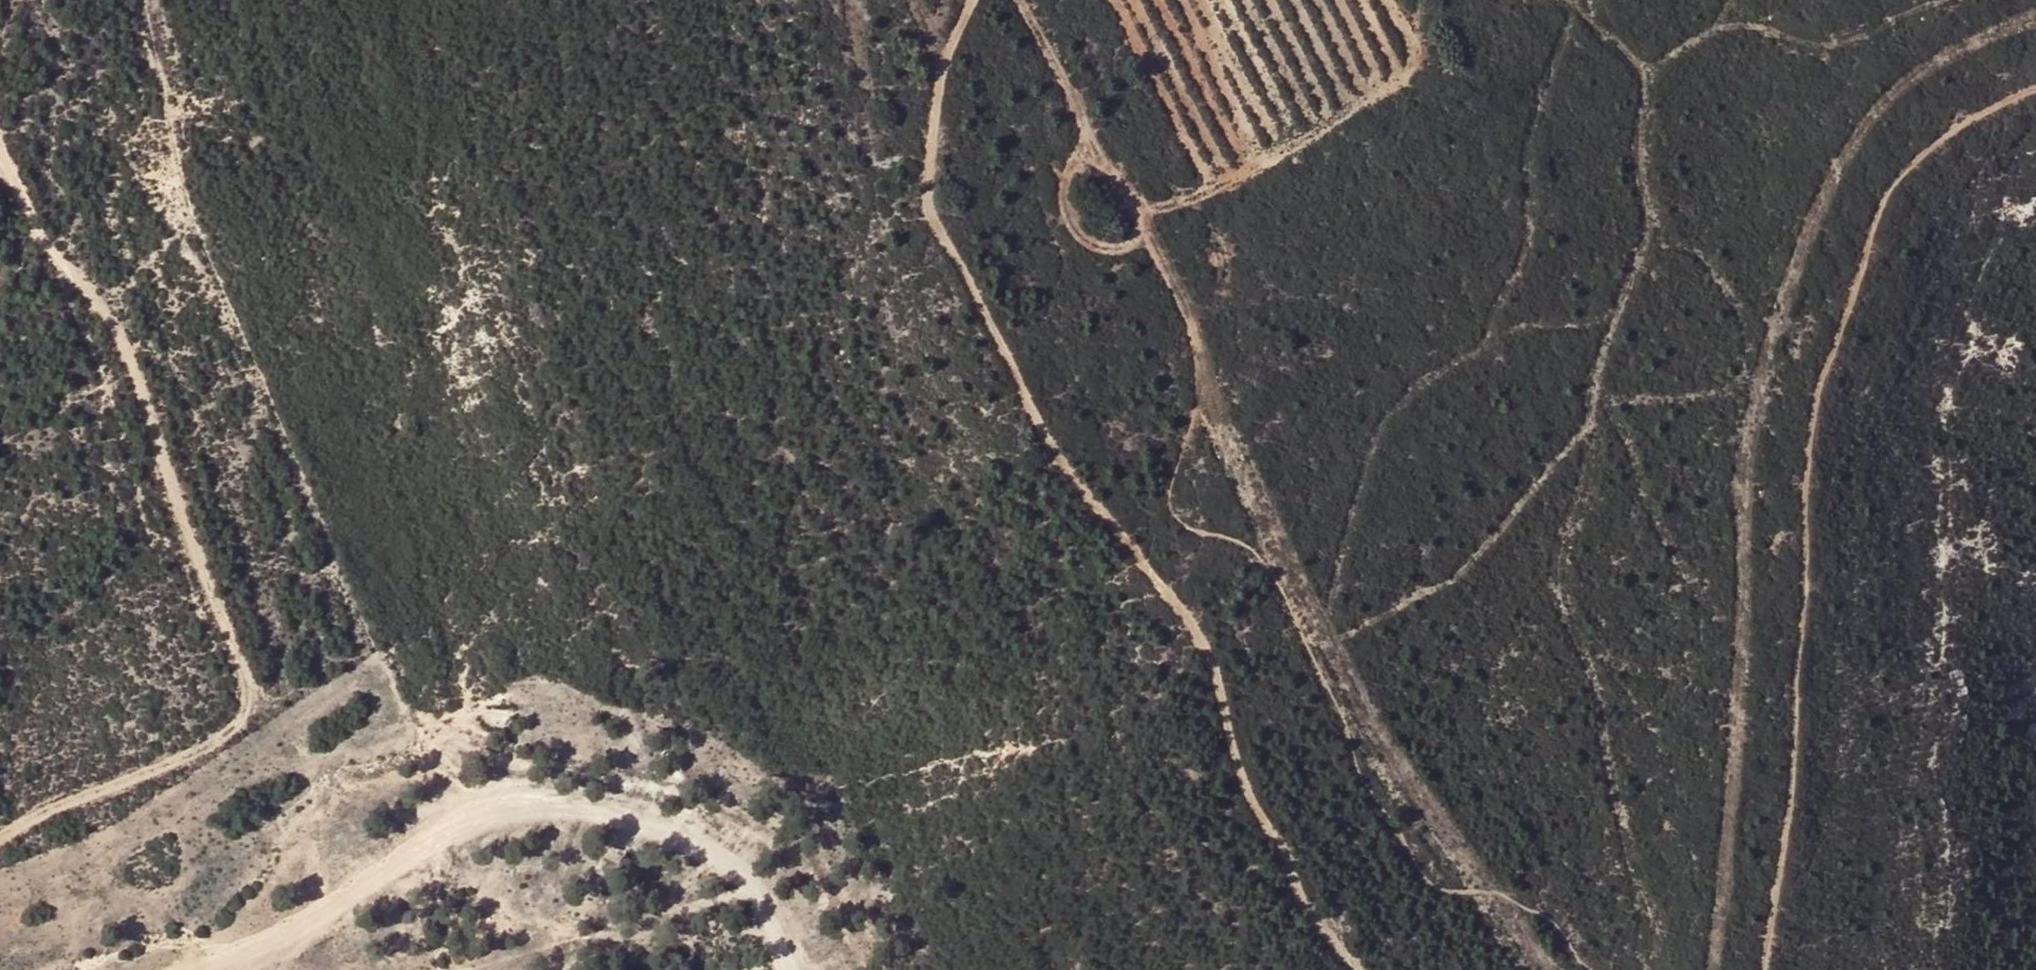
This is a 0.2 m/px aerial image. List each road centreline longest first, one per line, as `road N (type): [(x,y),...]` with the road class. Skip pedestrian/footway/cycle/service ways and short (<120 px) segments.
road 1 (track): [(978,0),(937,131),(944,222),(1085,476),(1216,641),(1310,880),(1358,948),(1385,969)]
road 2 (track): [(1771,969),(1816,427),(1887,202),(1957,113),(2035,80)]
road 3 (track): [(275,937),(318,841),(312,767),(195,602),(152,501),(130,348),(30,218),(0,143)]
road 4 (track): [(190,969),(275,937),(486,790),(601,796),(687,832),(740,867),(776,912),(800,969)]

